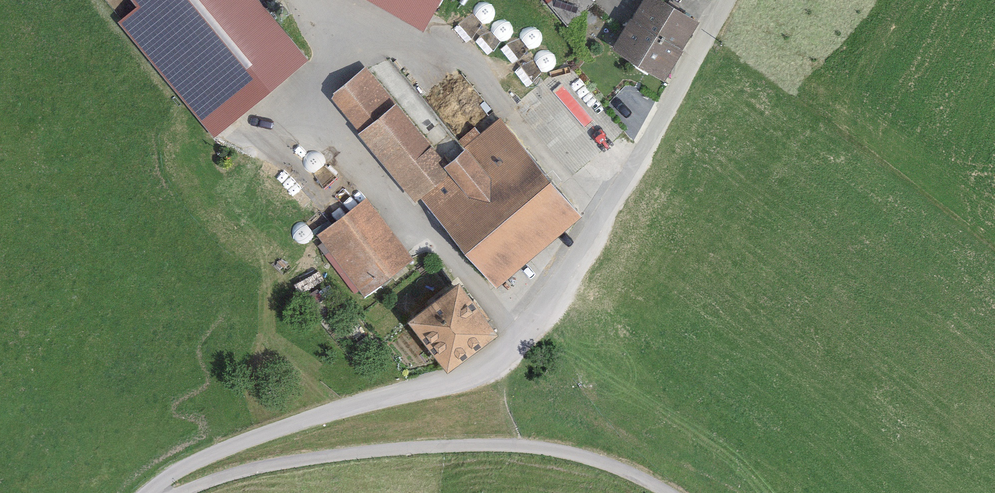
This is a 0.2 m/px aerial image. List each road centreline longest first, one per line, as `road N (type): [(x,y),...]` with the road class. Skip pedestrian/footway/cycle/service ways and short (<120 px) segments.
road 1 (unclassified): [(722,0),(689,72),(512,350),(446,388),(305,420),(176,470),(149,492)]
road 2 (track): [(171,492),(309,459),(445,446),(554,451),(660,492)]

